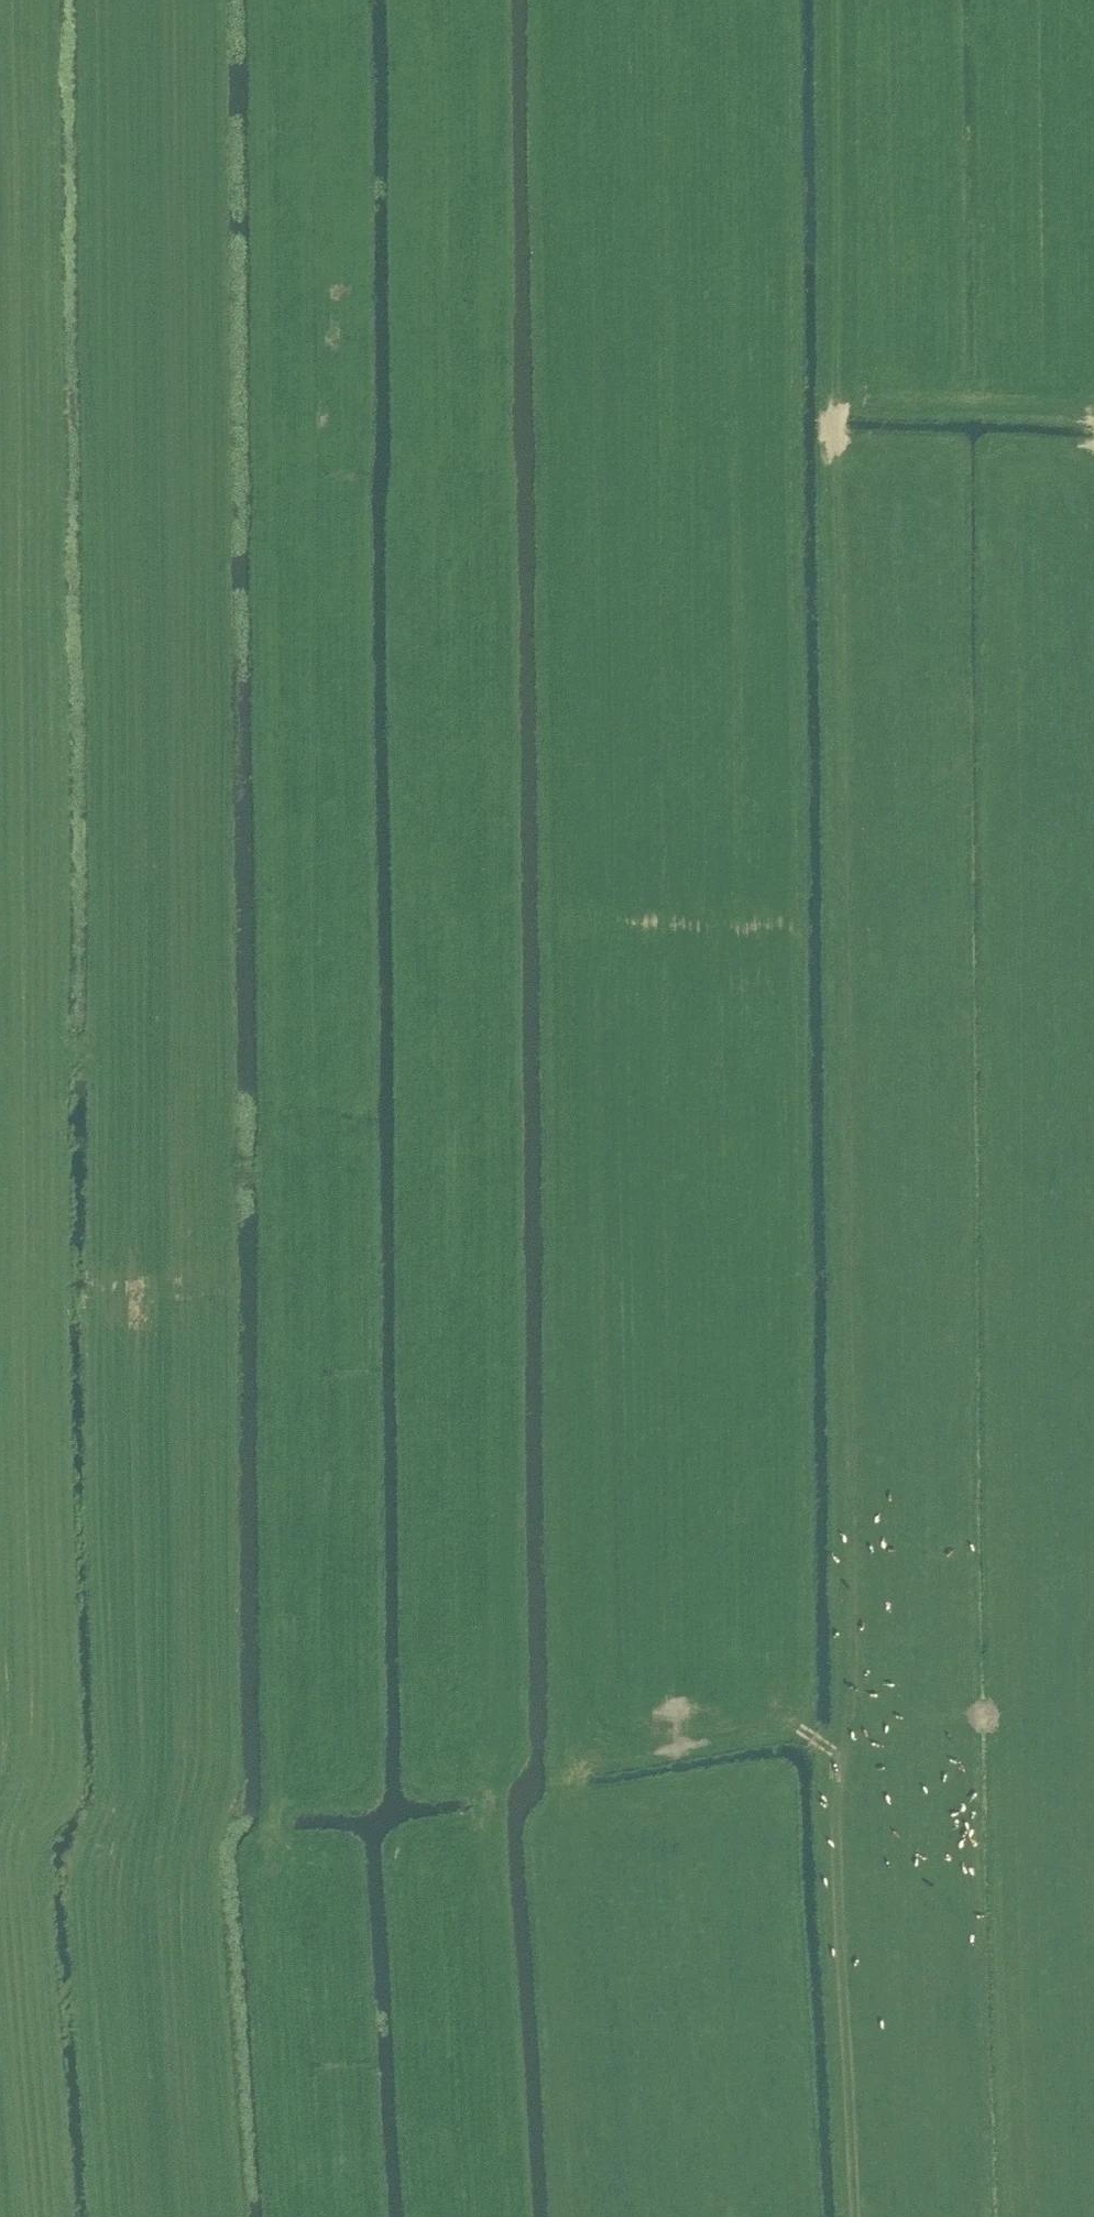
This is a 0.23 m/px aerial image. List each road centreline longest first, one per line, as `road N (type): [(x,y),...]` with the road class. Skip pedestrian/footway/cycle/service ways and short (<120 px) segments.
road 1 (track): [(873,2216),(836,1753),(799,1727),(751,1717)]

